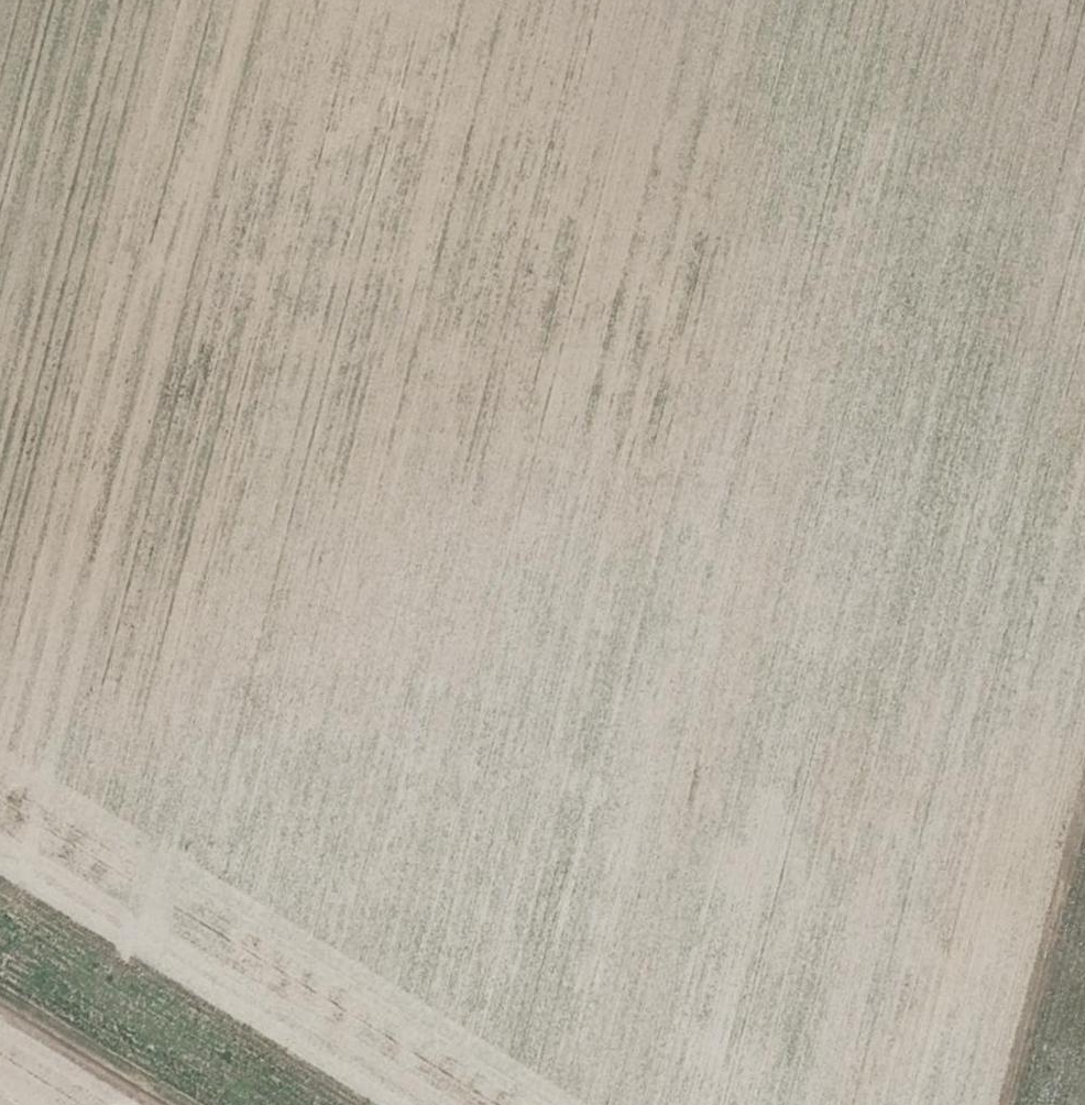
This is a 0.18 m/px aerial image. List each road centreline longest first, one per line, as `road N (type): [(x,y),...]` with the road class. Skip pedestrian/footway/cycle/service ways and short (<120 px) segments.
road 1 (track): [(125,1104),(0,1023)]

